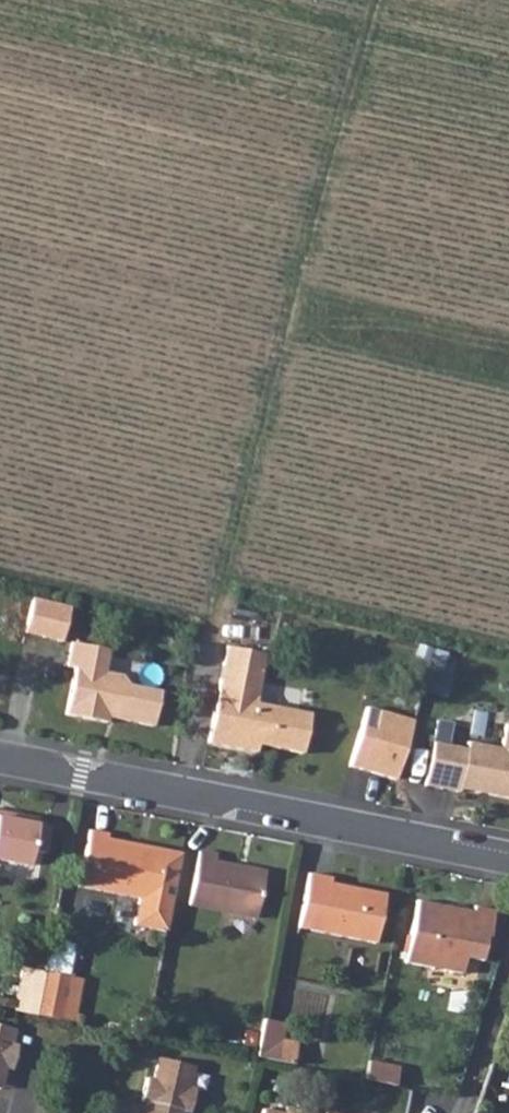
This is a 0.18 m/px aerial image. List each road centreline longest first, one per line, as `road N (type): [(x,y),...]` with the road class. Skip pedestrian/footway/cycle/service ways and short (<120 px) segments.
road 1 (tertiary): [(0,761),(508,866)]

